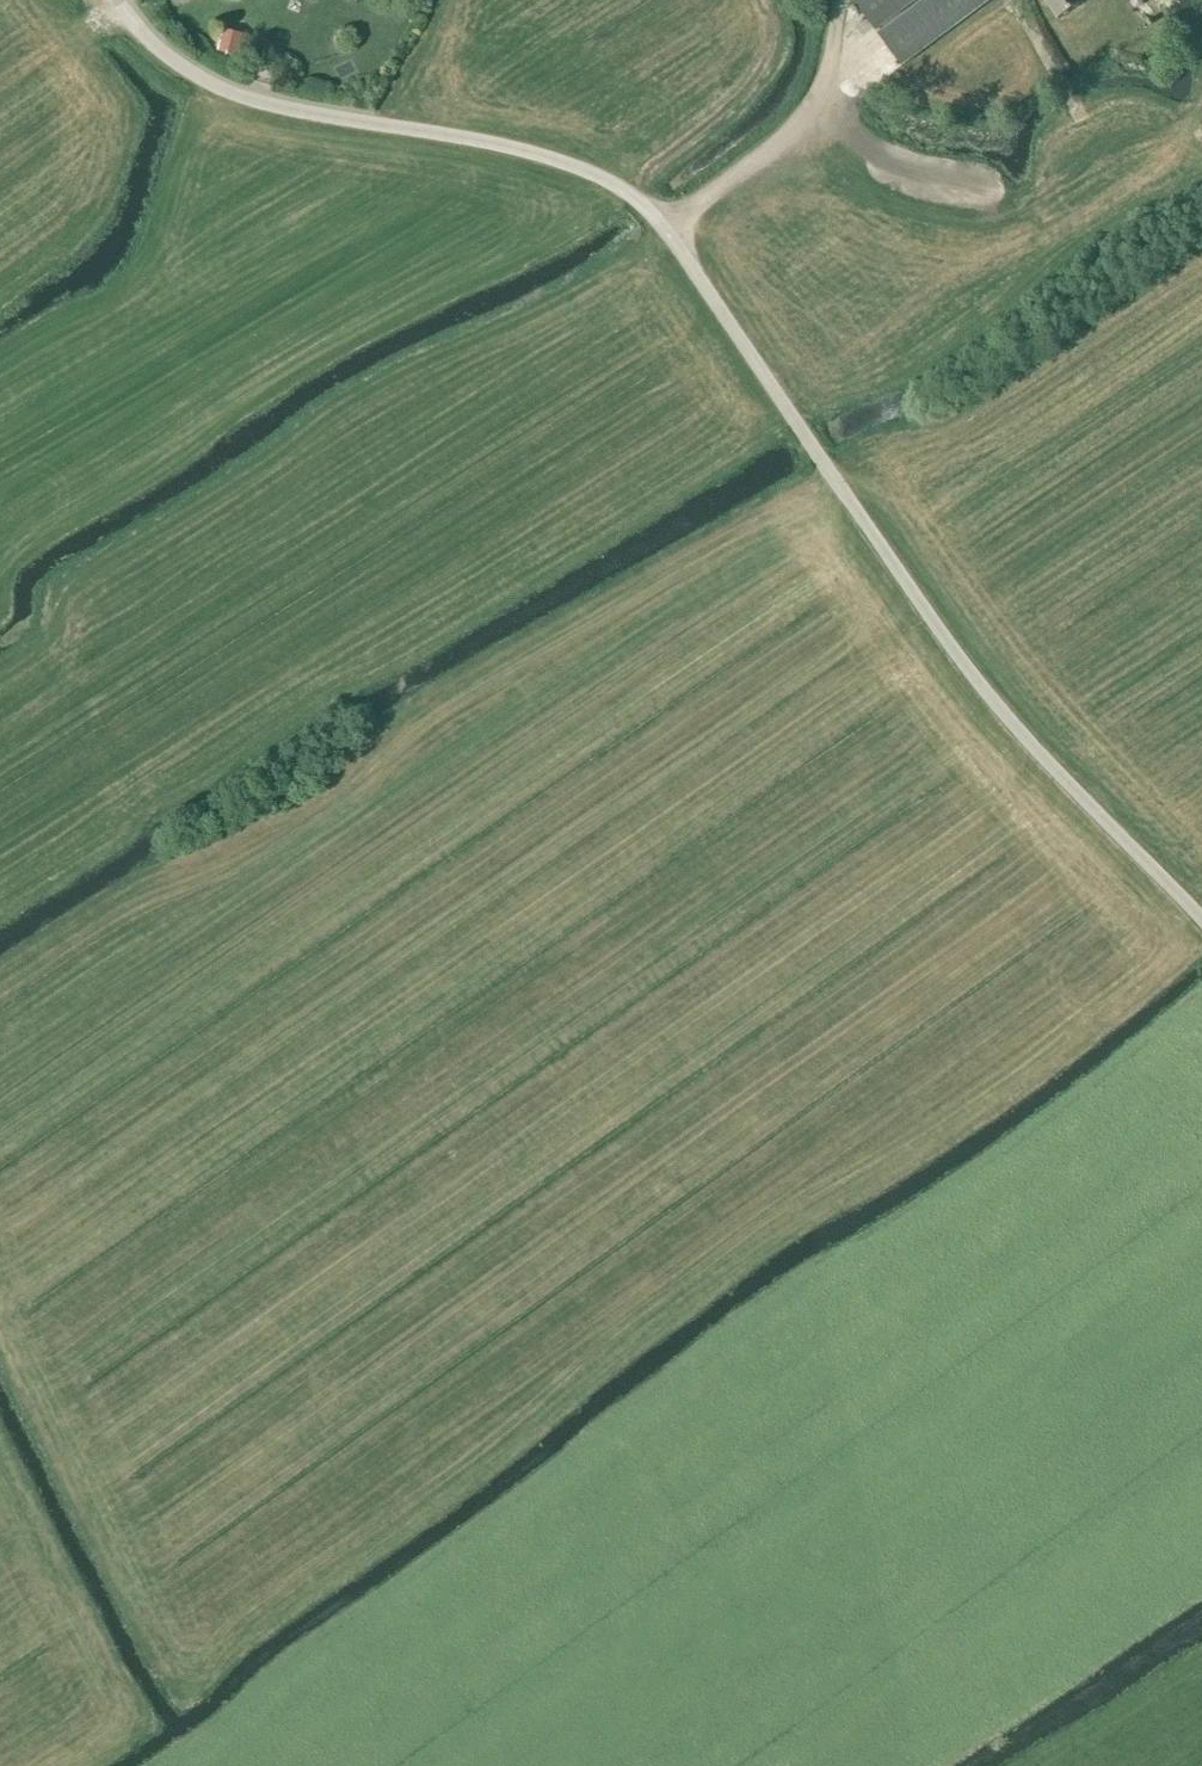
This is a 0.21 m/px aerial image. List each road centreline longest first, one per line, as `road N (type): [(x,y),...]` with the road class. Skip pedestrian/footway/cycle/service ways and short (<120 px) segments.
road 1 (unclassified): [(1201,922),(996,706),(638,202),(532,153),(240,96),(160,50),(116,0)]

